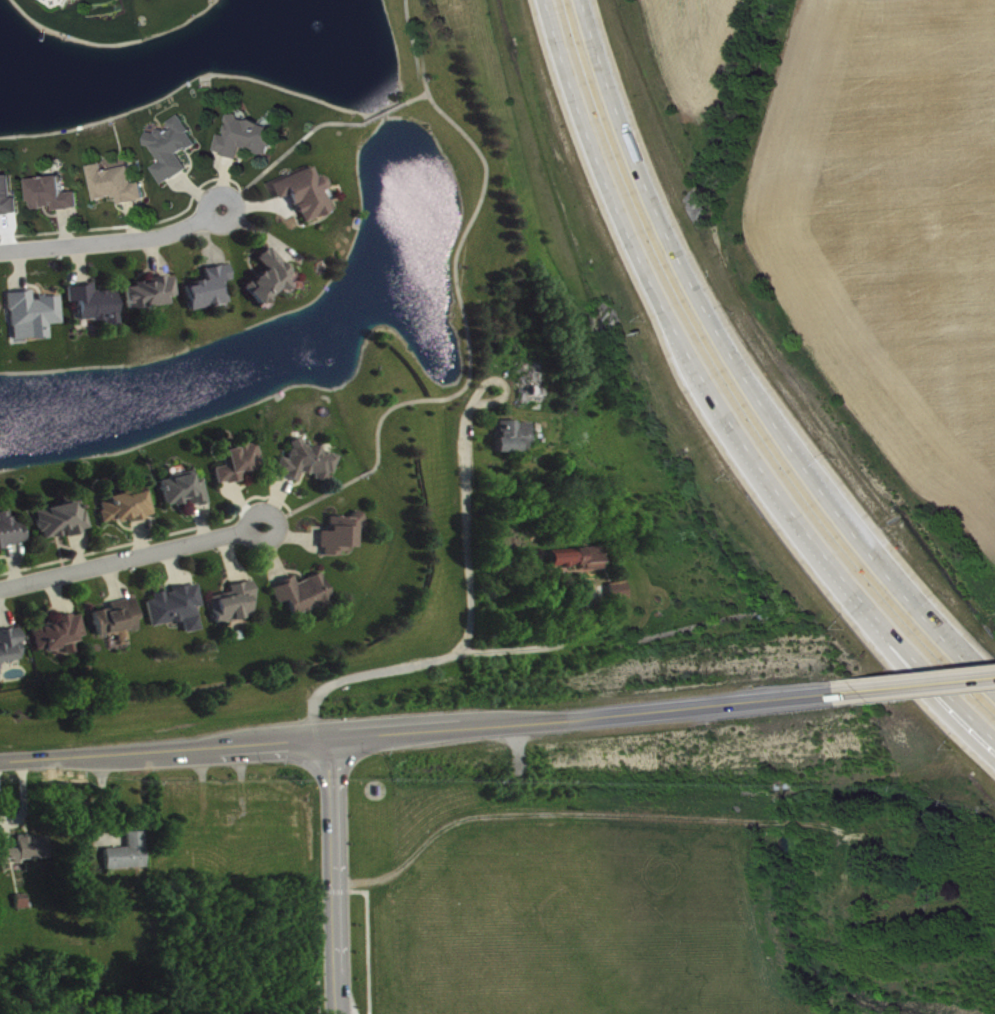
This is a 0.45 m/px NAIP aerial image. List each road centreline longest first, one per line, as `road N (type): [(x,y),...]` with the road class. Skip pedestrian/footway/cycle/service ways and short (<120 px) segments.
road 1 (motorway): [(556,0),(658,289),(742,434),(904,644),(994,739)]
road 2 (secondary): [(0,762),(844,692)]
road 3 (motorway): [(994,686),(865,549),(745,379),(651,205),(584,0)]
road 4 (tertiary): [(342,1013),(334,739)]
road 5 (residential): [(0,589),(263,526)]
road 6 (residential): [(0,251),(178,231),(223,207)]
road 7 (secondary): [(844,692),(994,676)]

